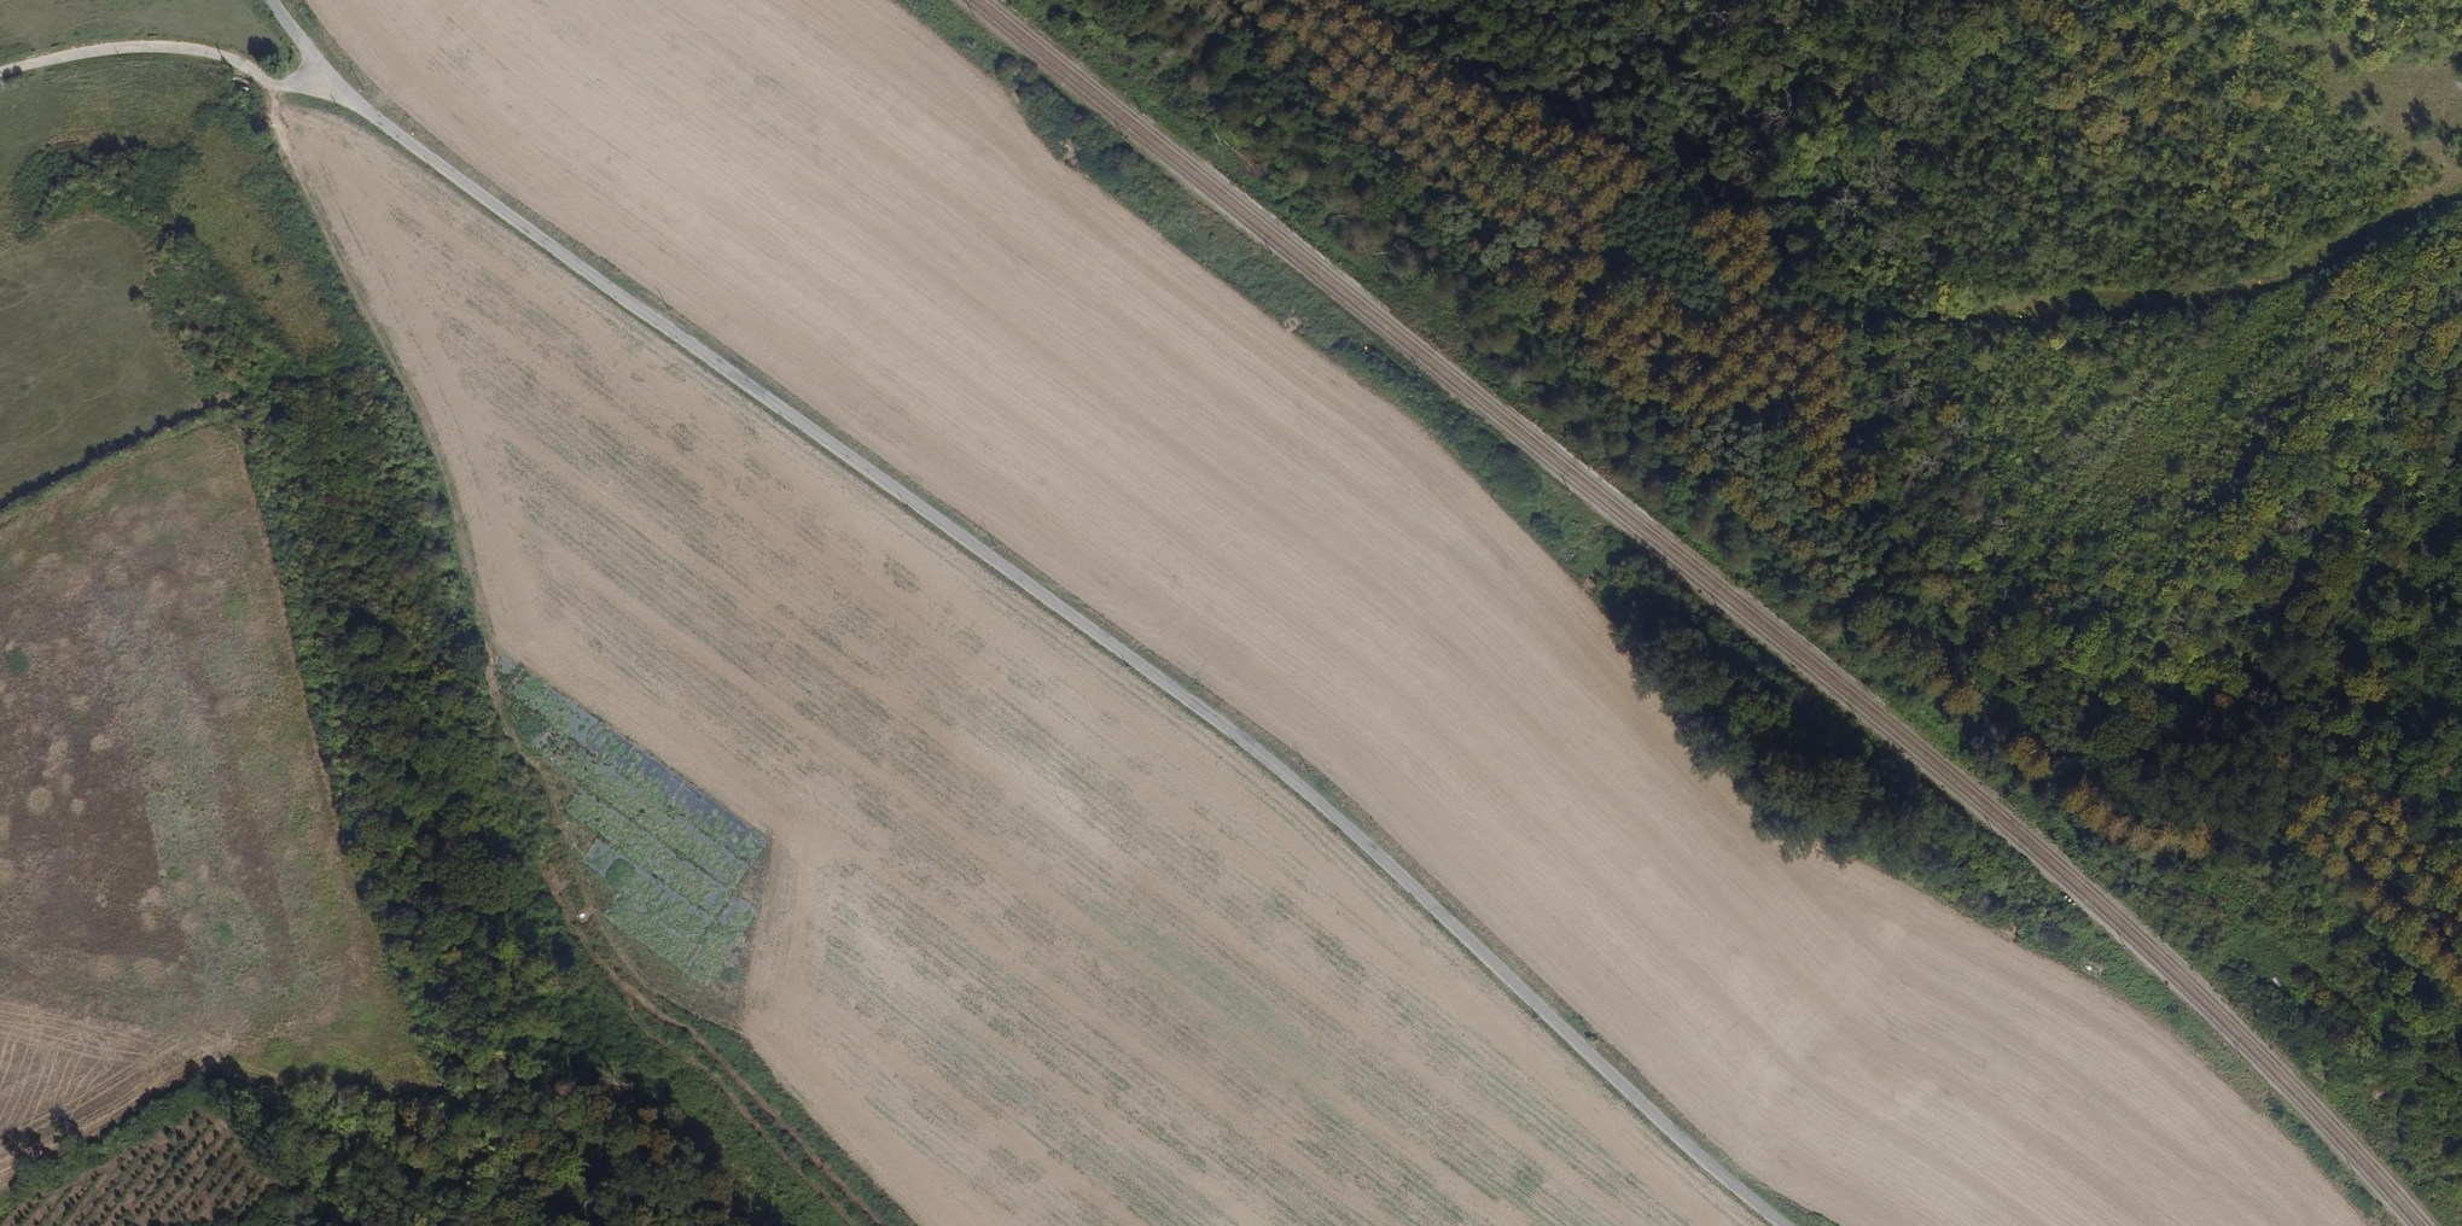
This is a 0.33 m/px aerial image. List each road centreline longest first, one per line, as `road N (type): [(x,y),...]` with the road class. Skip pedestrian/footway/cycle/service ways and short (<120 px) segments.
road 1 (unclassified): [(271,0),(363,108),(1293,780),(1725,1178),(1787,1225)]
road 2 (track): [(0,76),(107,54),(209,53),(262,77),(333,81)]

